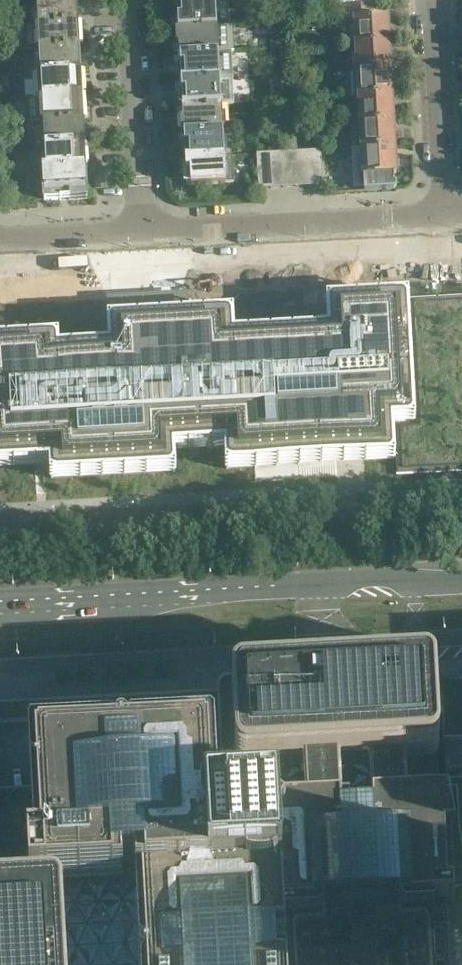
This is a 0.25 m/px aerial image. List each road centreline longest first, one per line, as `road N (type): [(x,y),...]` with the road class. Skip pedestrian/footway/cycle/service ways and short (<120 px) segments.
road 1 (tertiary): [(340,584),(0,608)]
road 2 (tertiary): [(0,665),(332,647)]
road 3 (residential): [(443,216),(141,234)]
road 4 (residential): [(141,234),(129,0)]
road 5 (residential): [(433,0),(443,216)]
road 6 (residential): [(141,234),(0,242)]

